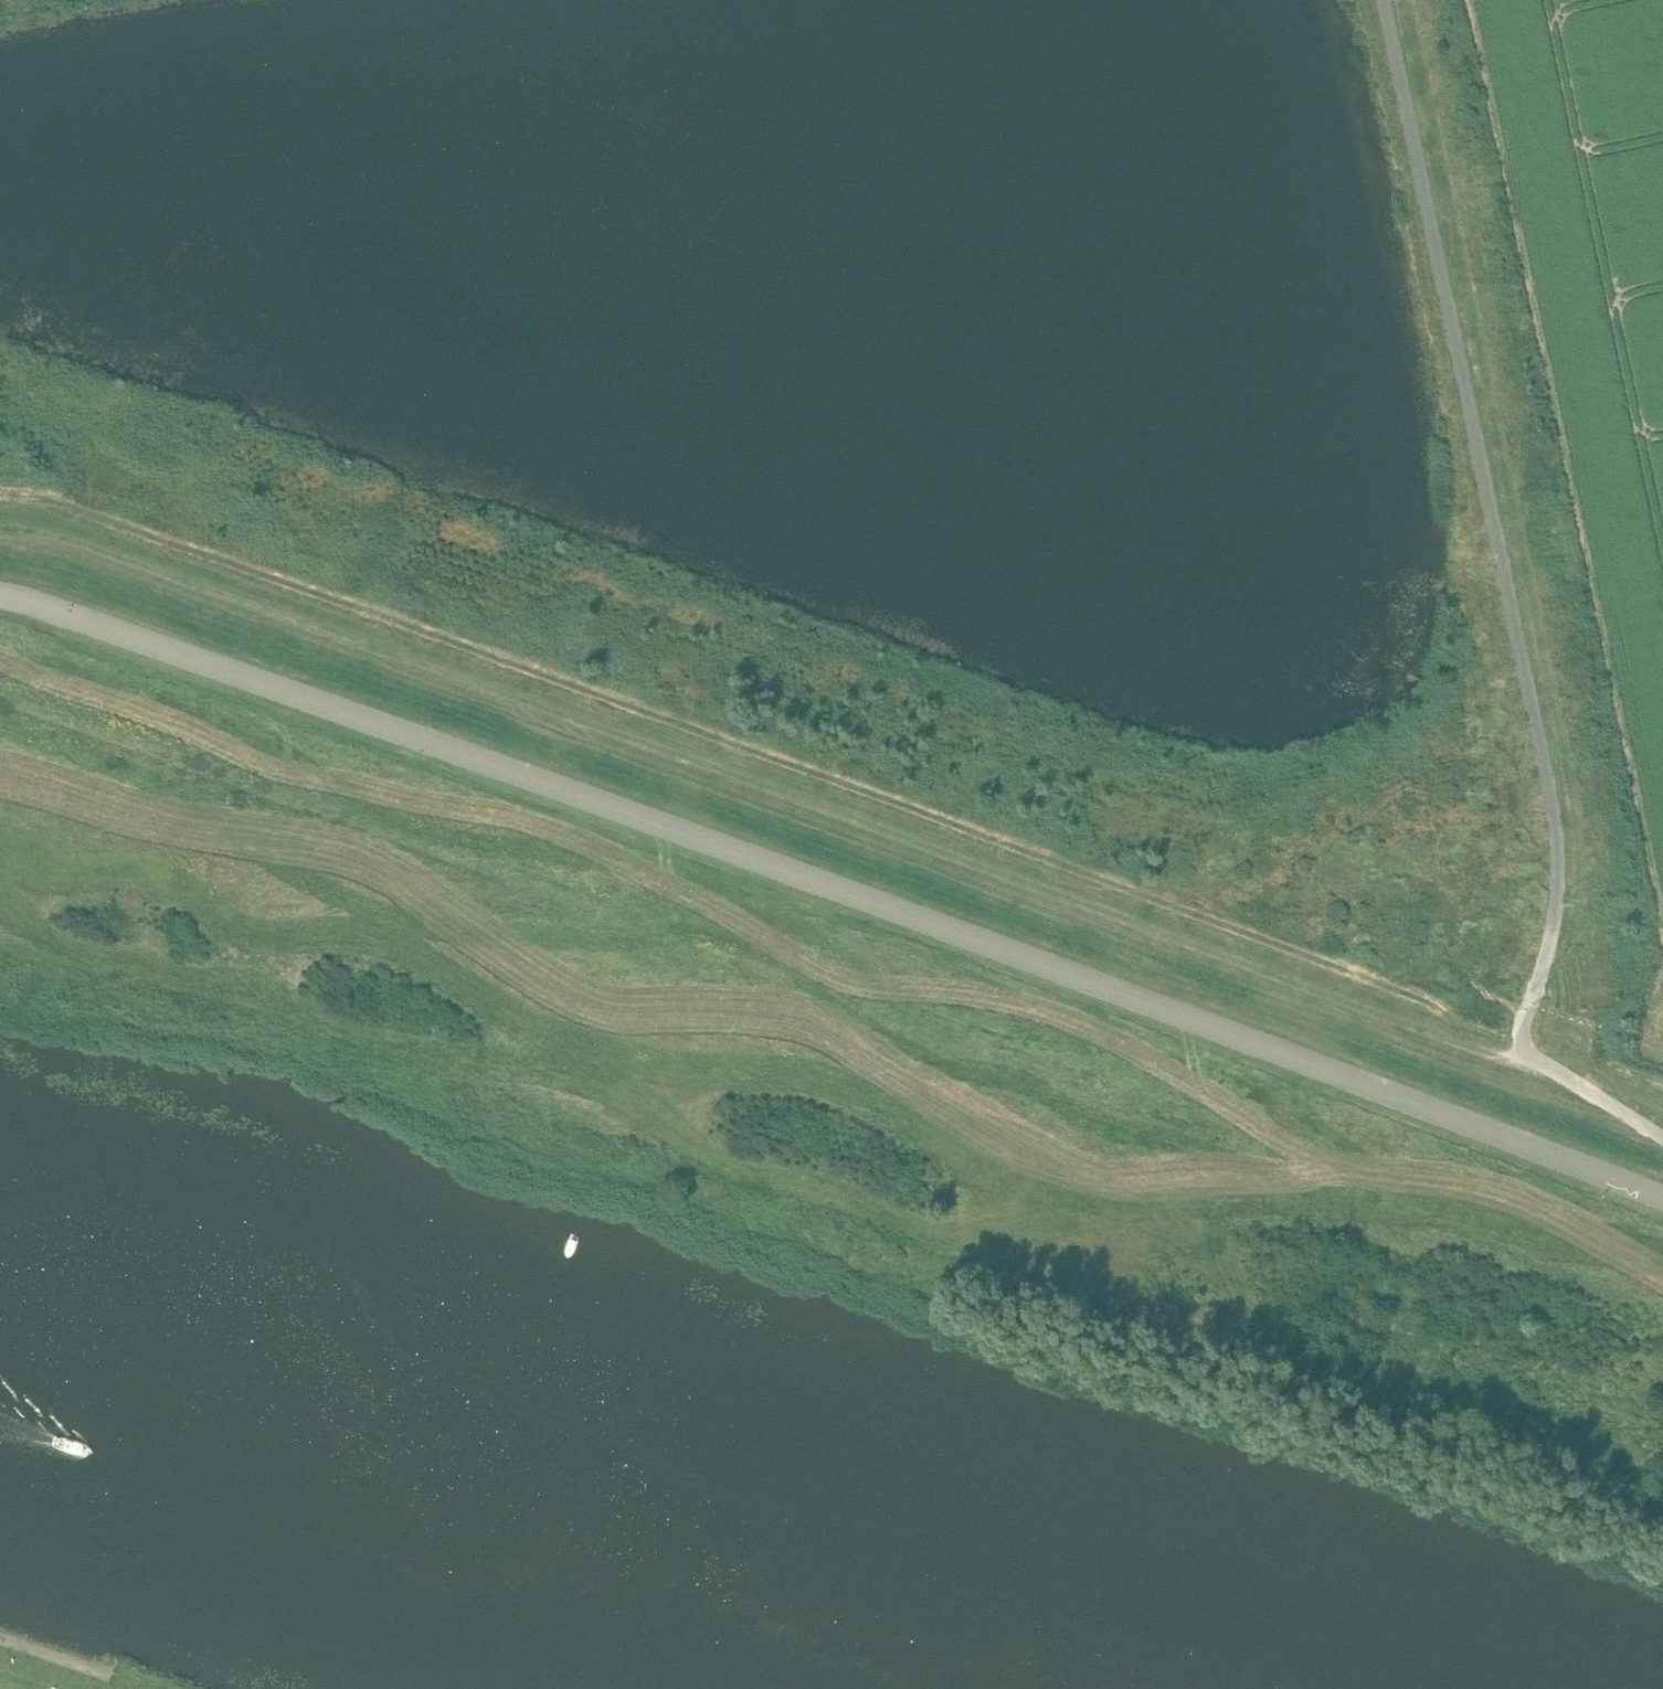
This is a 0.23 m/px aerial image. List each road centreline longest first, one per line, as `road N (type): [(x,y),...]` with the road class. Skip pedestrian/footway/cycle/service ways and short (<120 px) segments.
road 1 (unclassified): [(1662,1199),(1132,996),(0,595)]

